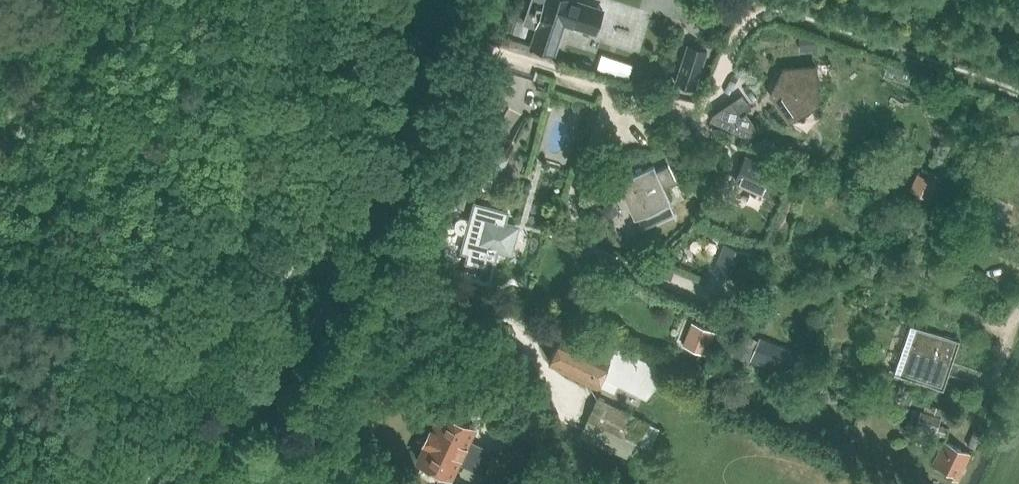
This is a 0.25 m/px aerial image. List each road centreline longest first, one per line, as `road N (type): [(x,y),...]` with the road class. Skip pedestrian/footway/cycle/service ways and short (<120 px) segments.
road 1 (track): [(382,2),(697,115),(765,9),(1018,99)]
road 2 (secondary): [(204,483),(330,325),(380,238),(422,108),(437,0)]

